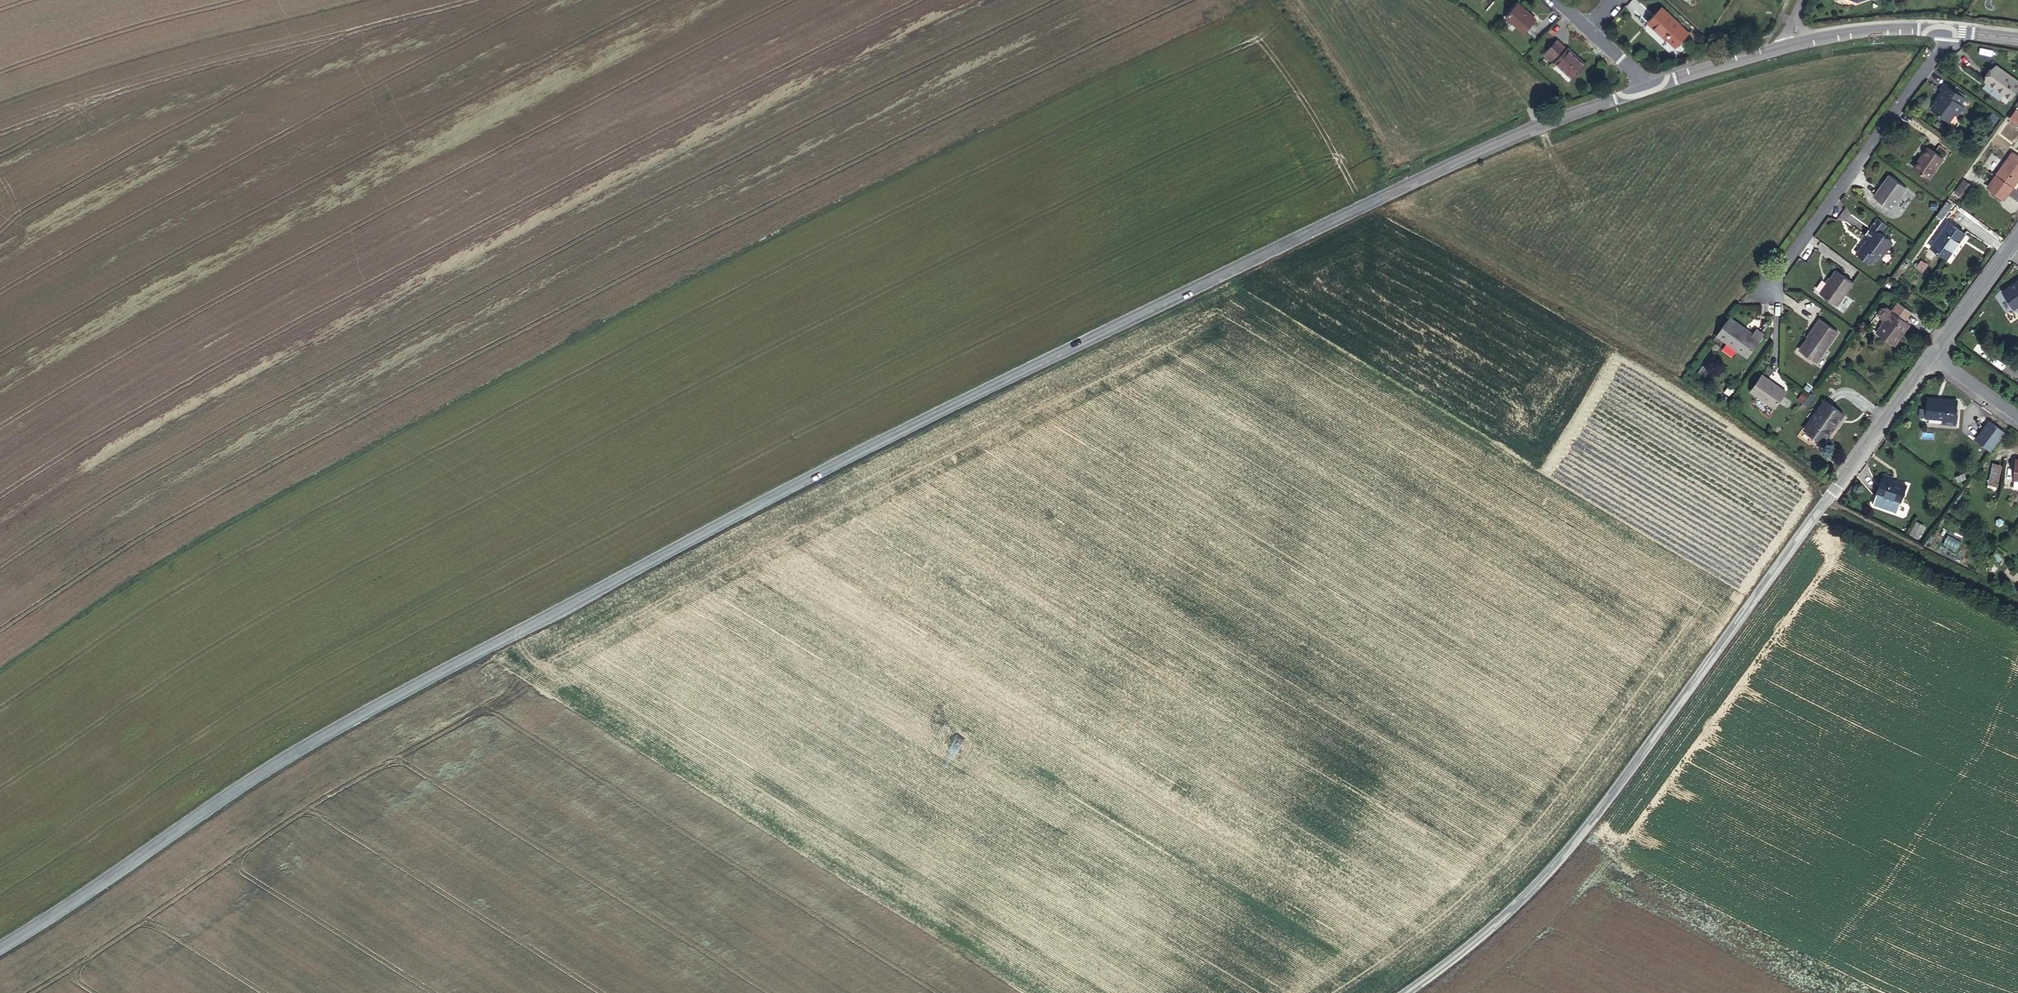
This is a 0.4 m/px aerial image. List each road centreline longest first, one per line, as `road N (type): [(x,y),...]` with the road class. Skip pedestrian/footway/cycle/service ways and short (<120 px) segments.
road 1 (tertiary): [(0,947),(288,754),(712,529),(1403,184),(1645,88)]
road 2 (unclassified): [(1933,357),(1616,787),(1525,898),(1405,992)]
road 3 (residential): [(1951,31),(1771,294)]
road 4 (tertiary): [(1645,88),(1796,44)]
road 5 (tertiary): [(1796,44),(1871,31),(1951,31)]
road 6 (unclassified): [(2017,240),(1933,357)]

